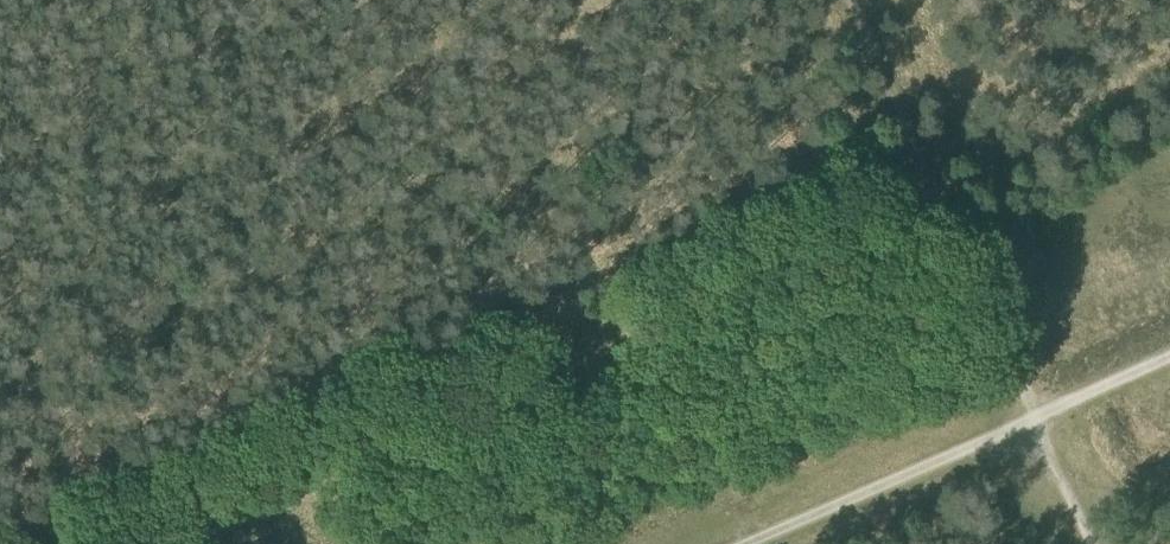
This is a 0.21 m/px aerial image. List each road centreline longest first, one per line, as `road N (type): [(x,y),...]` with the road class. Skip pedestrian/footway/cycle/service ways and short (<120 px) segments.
road 1 (track): [(1038,415),(854,0)]
road 2 (track): [(1038,415),(737,543)]
road 3 (track): [(1169,358),(1038,415)]
road 4 (track): [(1095,543),(1038,415)]

